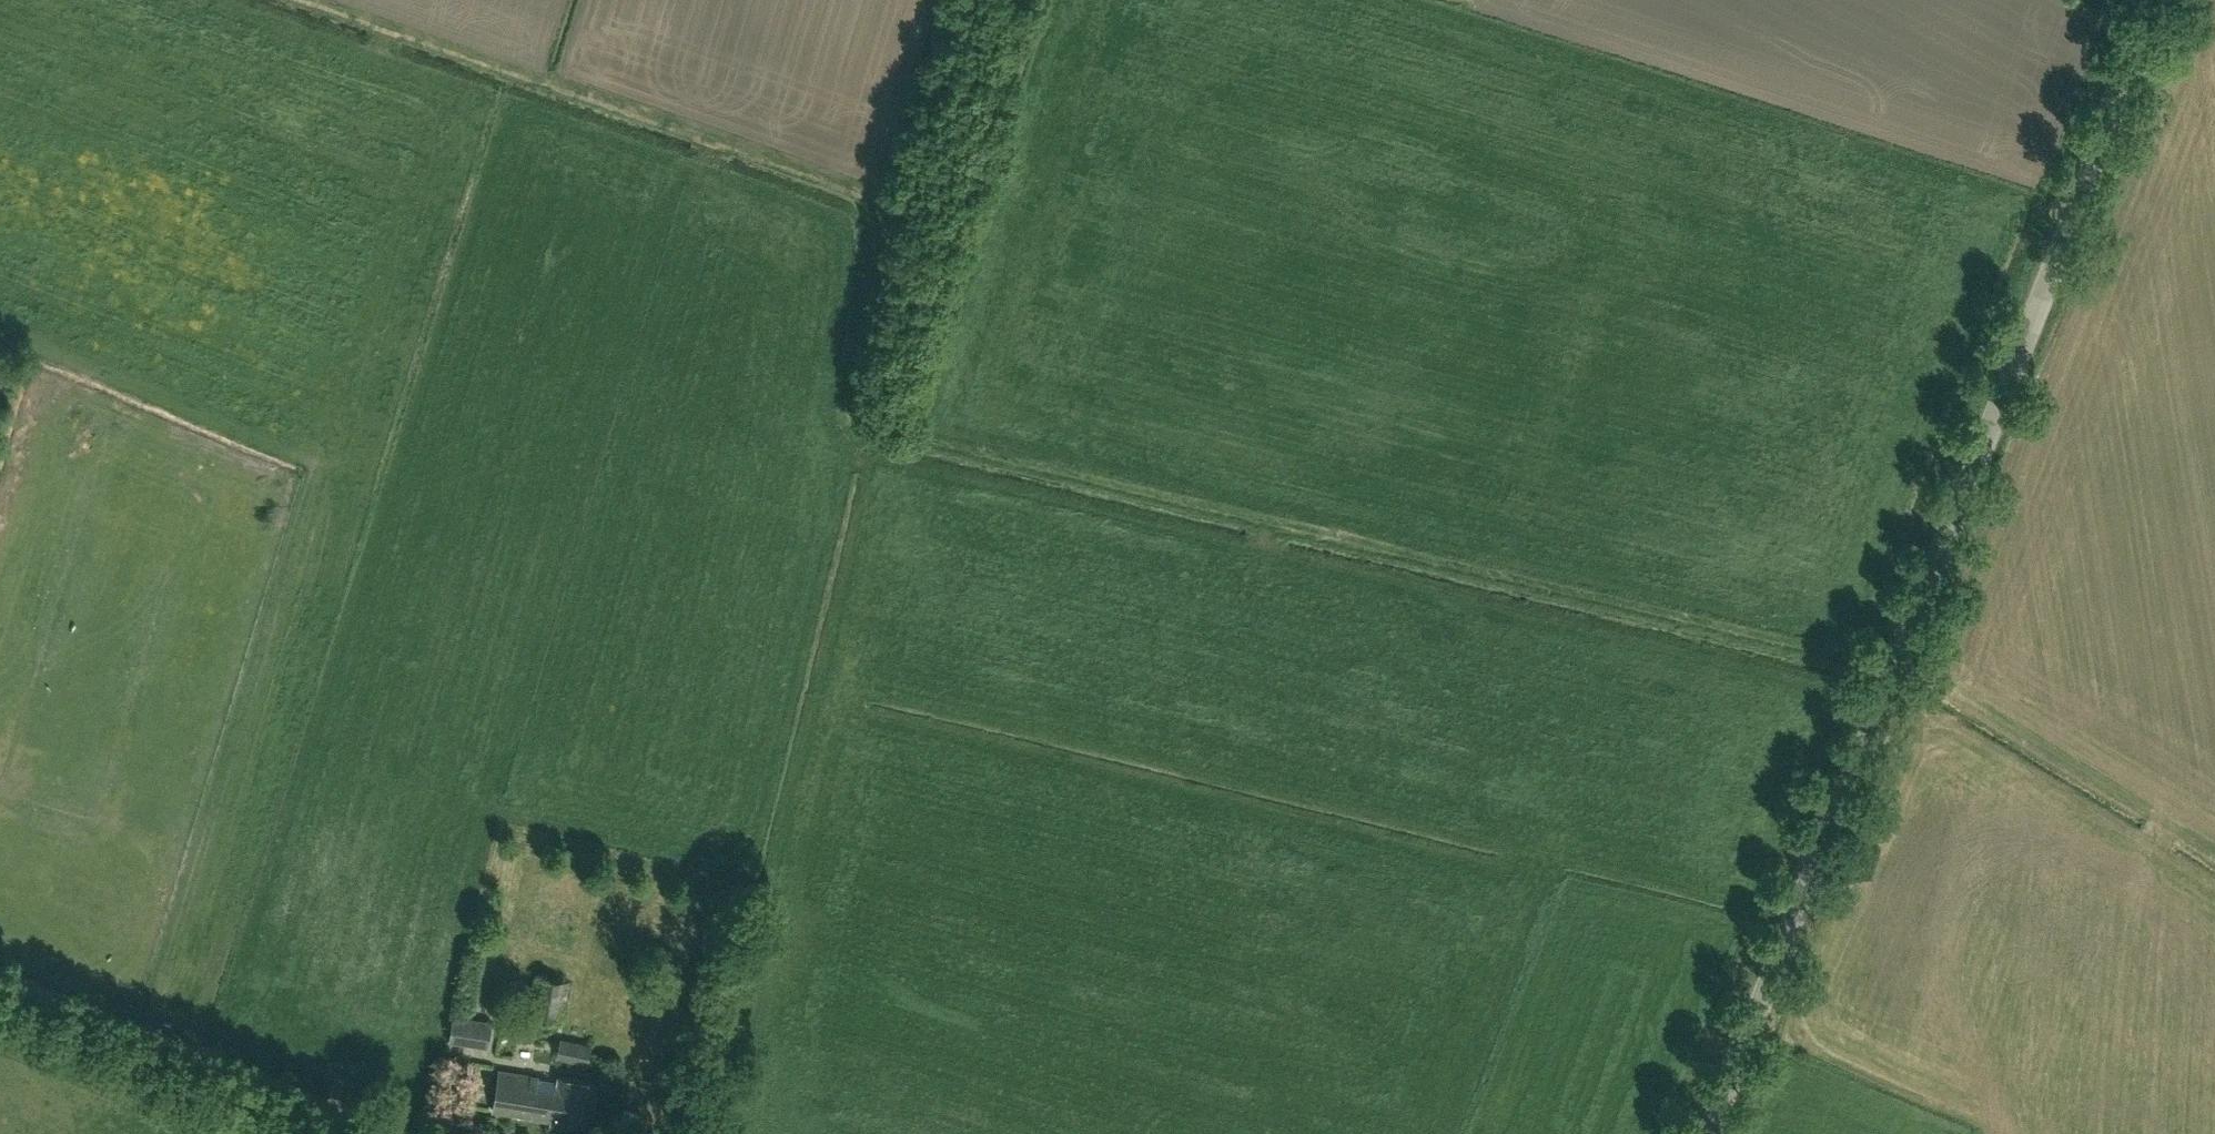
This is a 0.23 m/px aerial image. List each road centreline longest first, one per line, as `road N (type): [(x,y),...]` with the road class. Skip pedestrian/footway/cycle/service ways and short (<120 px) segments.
road 1 (unclassified): [(1710,1133),(2161,0)]
road 2 (unclassified): [(392,1133),(0,977)]

